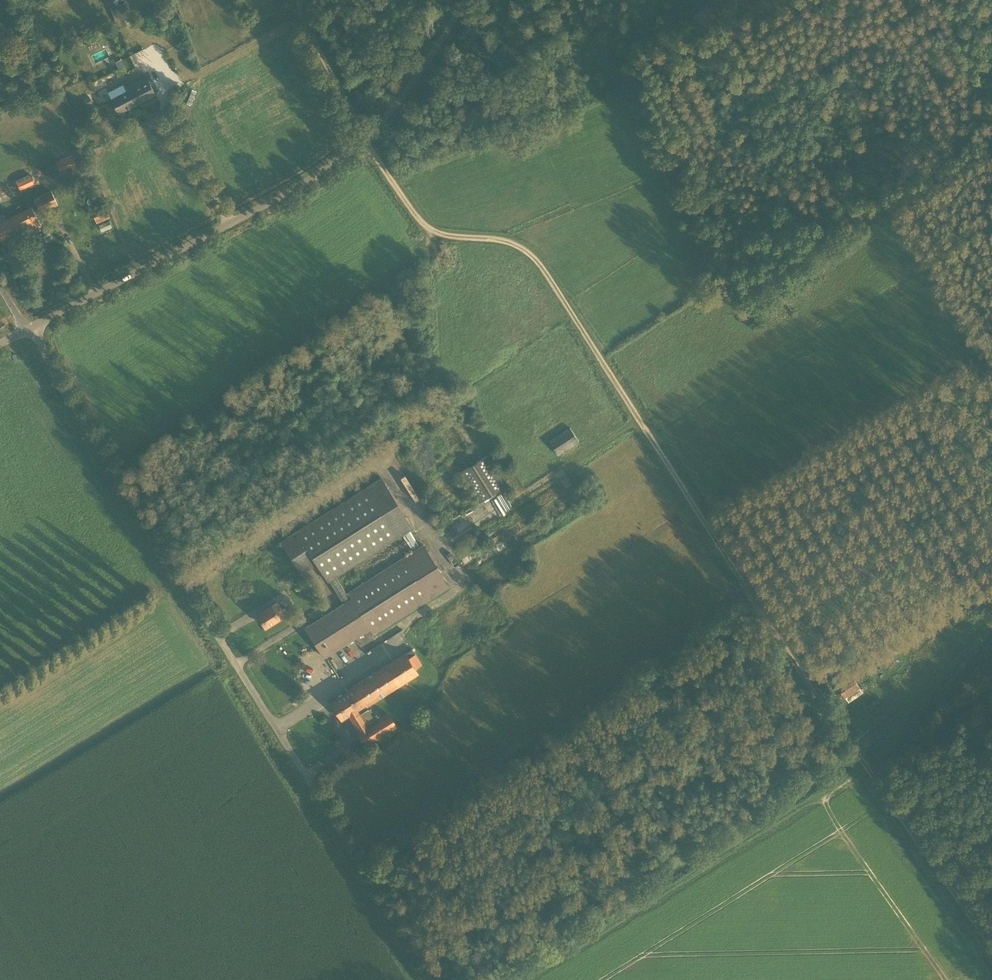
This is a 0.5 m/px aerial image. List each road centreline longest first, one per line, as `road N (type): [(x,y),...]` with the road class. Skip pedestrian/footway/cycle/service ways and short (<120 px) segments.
road 1 (track): [(857,753),(531,257),(427,230),(366,146),(306,22)]
road 2 (unclassified): [(434,979),(20,330)]
road 3 (unclassified): [(20,330),(292,193),(366,146),(464,0)]
road 4 (track): [(991,950),(857,753)]

